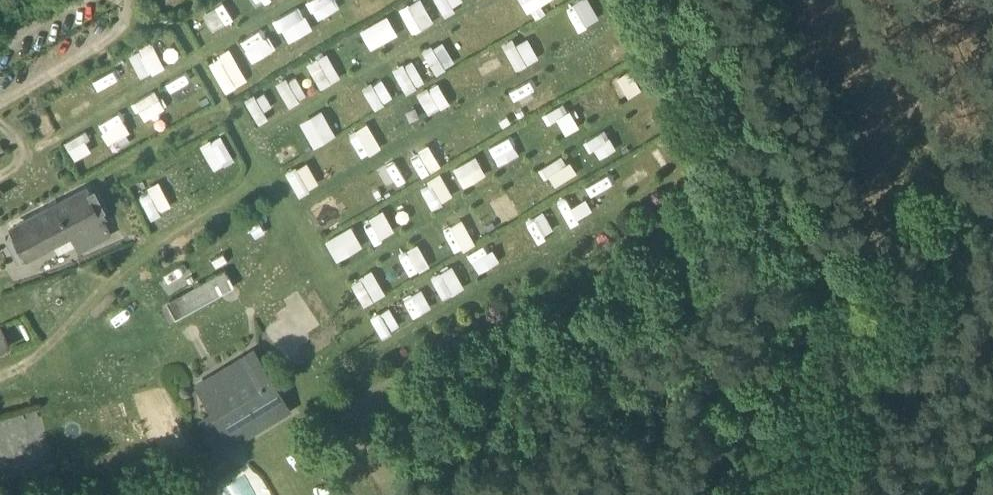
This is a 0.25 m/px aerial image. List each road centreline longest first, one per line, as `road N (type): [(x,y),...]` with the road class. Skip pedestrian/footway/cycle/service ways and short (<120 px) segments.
road 1 (track): [(783,494),(992,181)]

